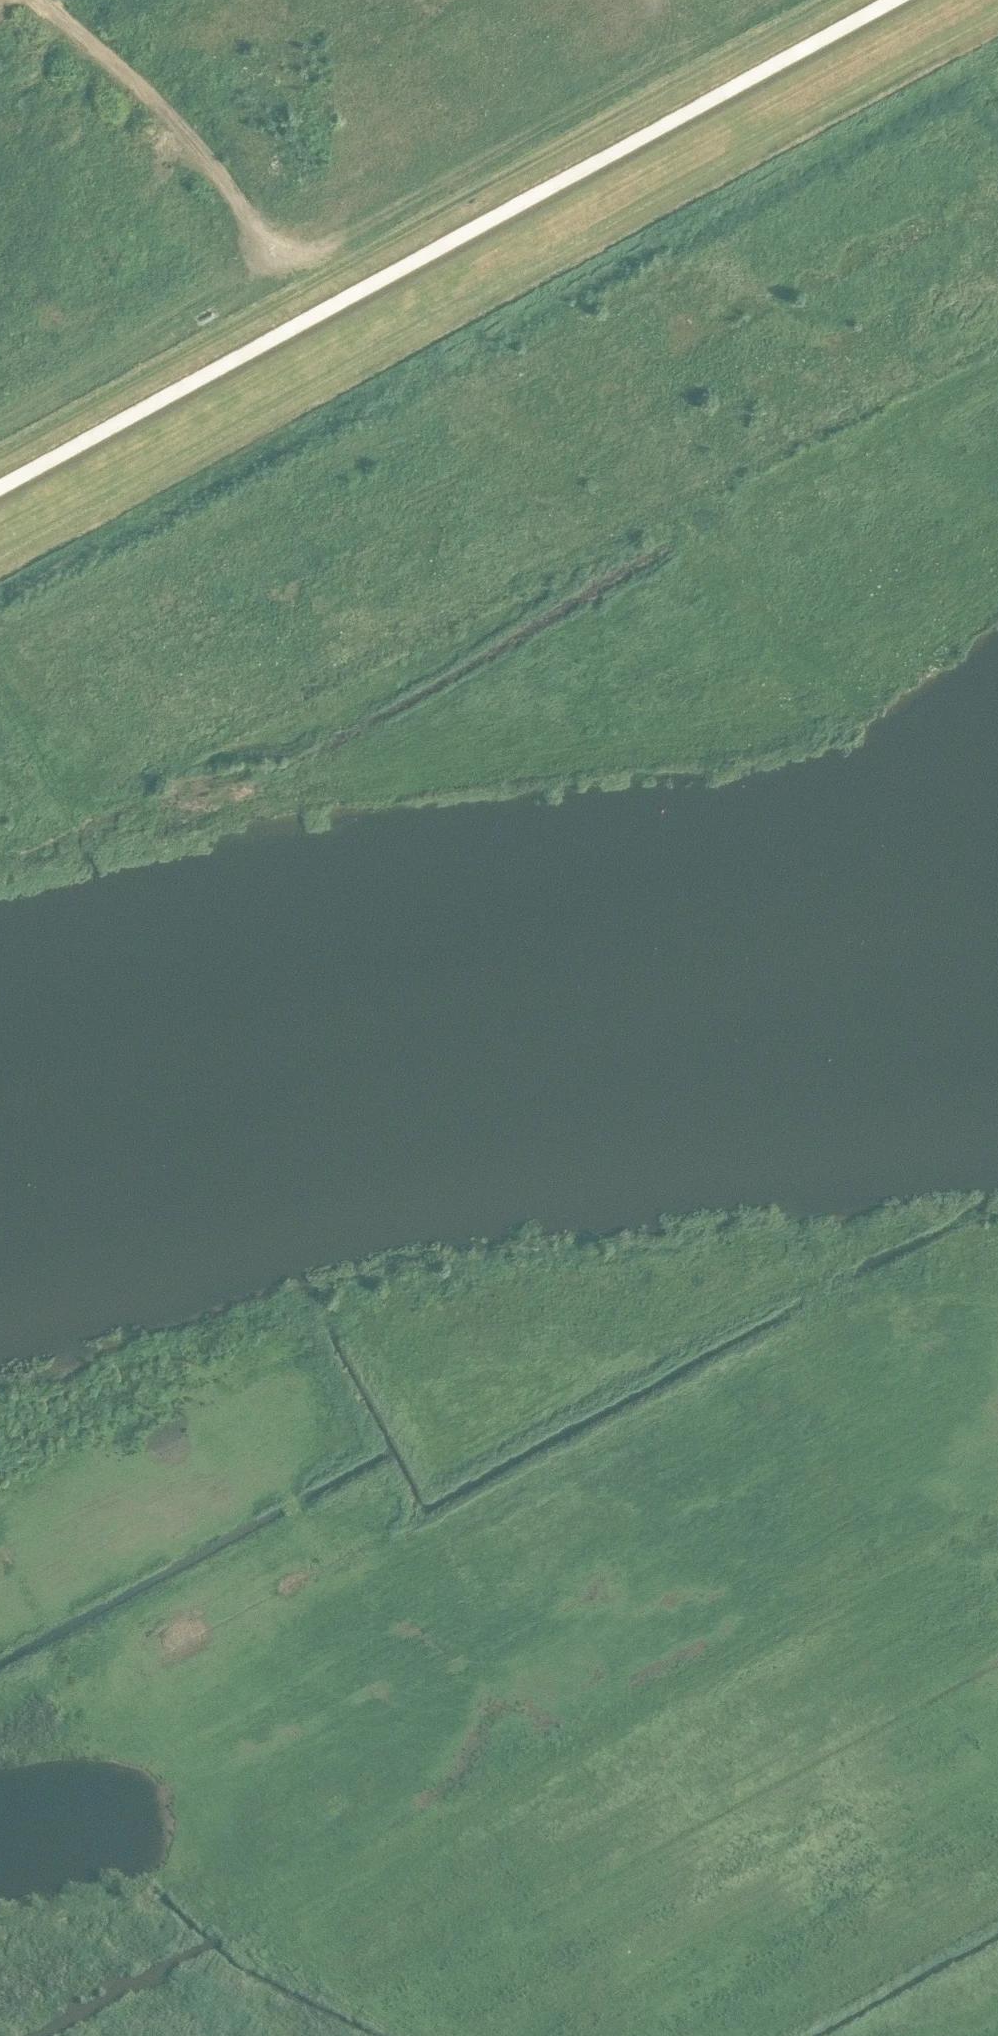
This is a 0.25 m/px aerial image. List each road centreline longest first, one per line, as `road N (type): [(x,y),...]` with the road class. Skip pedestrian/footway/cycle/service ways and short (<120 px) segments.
road 1 (track): [(295,290),(827,0)]
road 2 (track): [(295,290),(246,210),(168,115),(31,0)]

